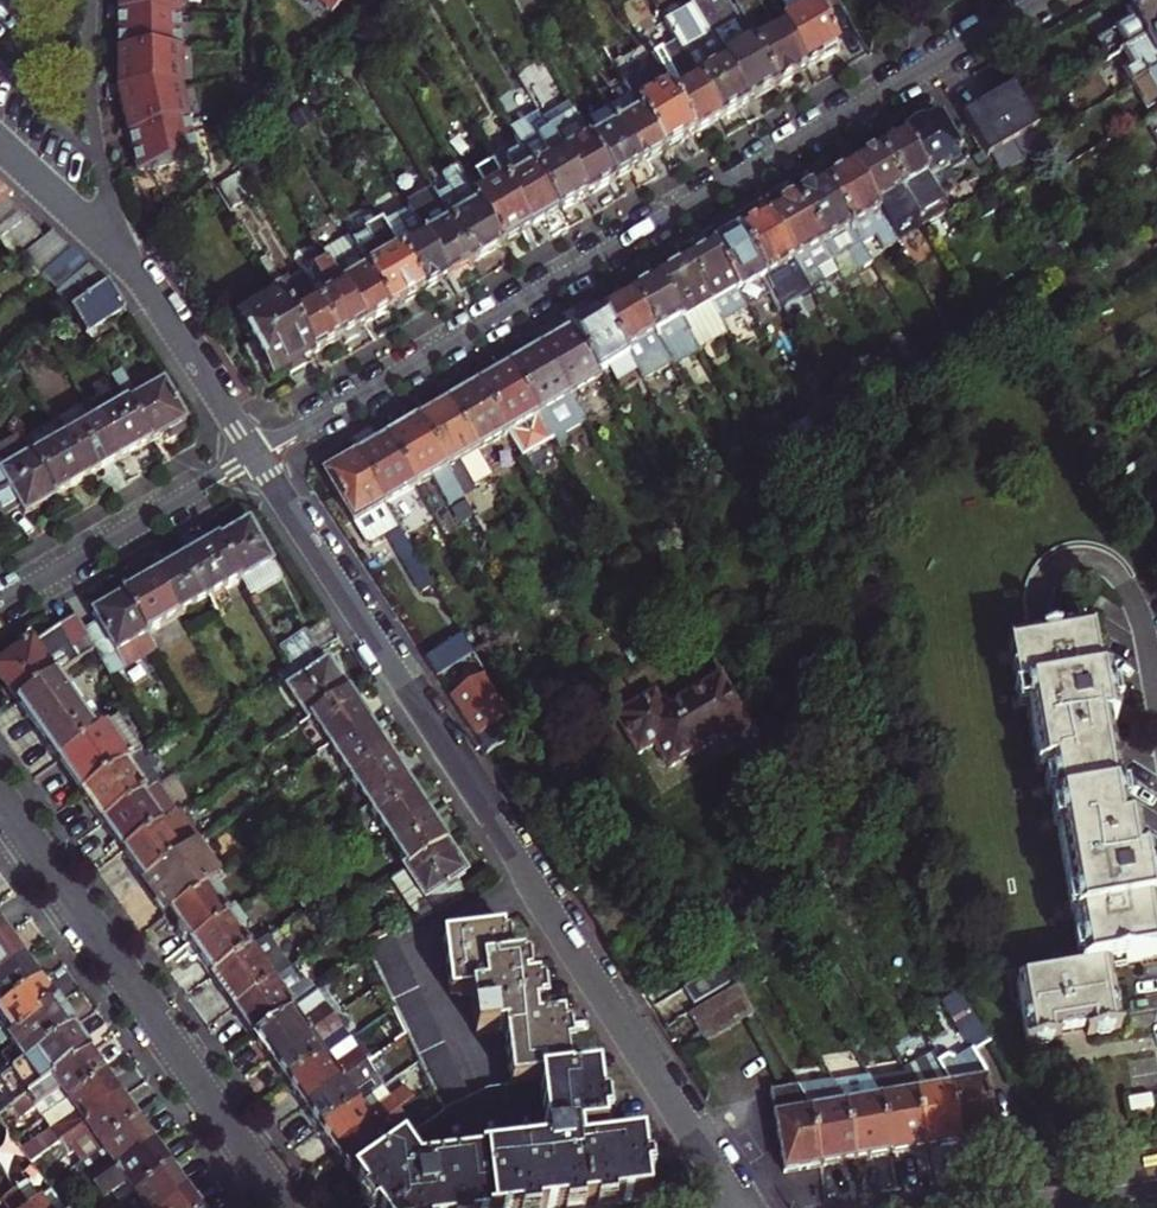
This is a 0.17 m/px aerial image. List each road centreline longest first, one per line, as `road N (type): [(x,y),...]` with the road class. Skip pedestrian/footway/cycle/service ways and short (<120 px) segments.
road 1 (residential): [(1047,0),(253,456)]
road 2 (residential): [(253,456),(734,1207)]
road 3 (residential): [(0,805),(286,1207)]
road 4 (residential): [(0,147),(123,260),(253,456)]
road 5 (residential): [(253,456),(0,602)]

